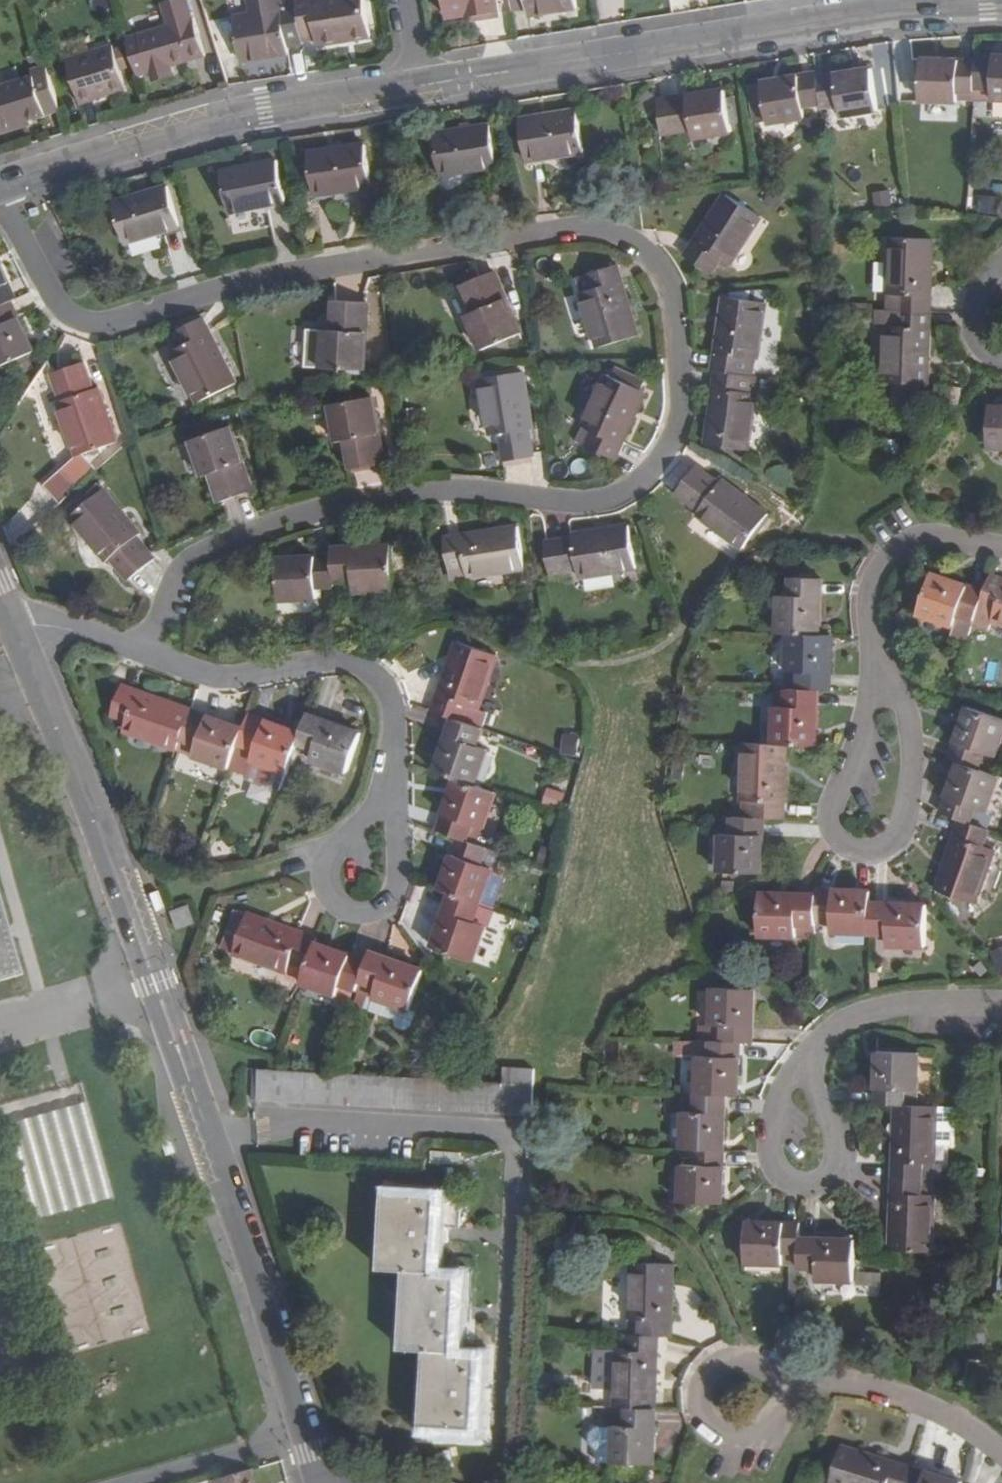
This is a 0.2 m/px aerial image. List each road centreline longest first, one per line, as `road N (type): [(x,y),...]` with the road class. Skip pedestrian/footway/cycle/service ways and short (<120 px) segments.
road 1 (residential): [(141,656),(167,583),(191,553),(344,505),(442,493),(574,505),(616,495),(654,468),(675,433),(683,392),(674,288),(619,234),(584,227),(241,282),(101,324),(57,299),(1,185)]
road 2 (tertiary): [(16,630),(155,984),(318,1482)]
road 3 (tertiary): [(1001,6),(882,11),(420,87)]
road 4 (tertiary): [(420,87),(251,112),(1,185)]
road 5 (residential): [(1001,548),(910,545),(870,589),(883,707),(877,796)]
road 6 (residential): [(391,765),(397,890),(385,909),(340,911),(322,895),(326,852),(380,796)]
road 7 (residential): [(141,656),(215,681),(335,661),(357,666),(387,698),(391,765)]
road 8 (residential): [(1001,1004),(920,1004),(846,1021),(809,1058),(804,1145)]
road 9 (residential): [(1001,1452),(936,1409),(858,1385),(817,1379),(736,1397)]
road 10 (residential): [(16,630),(54,626),(141,656)]

